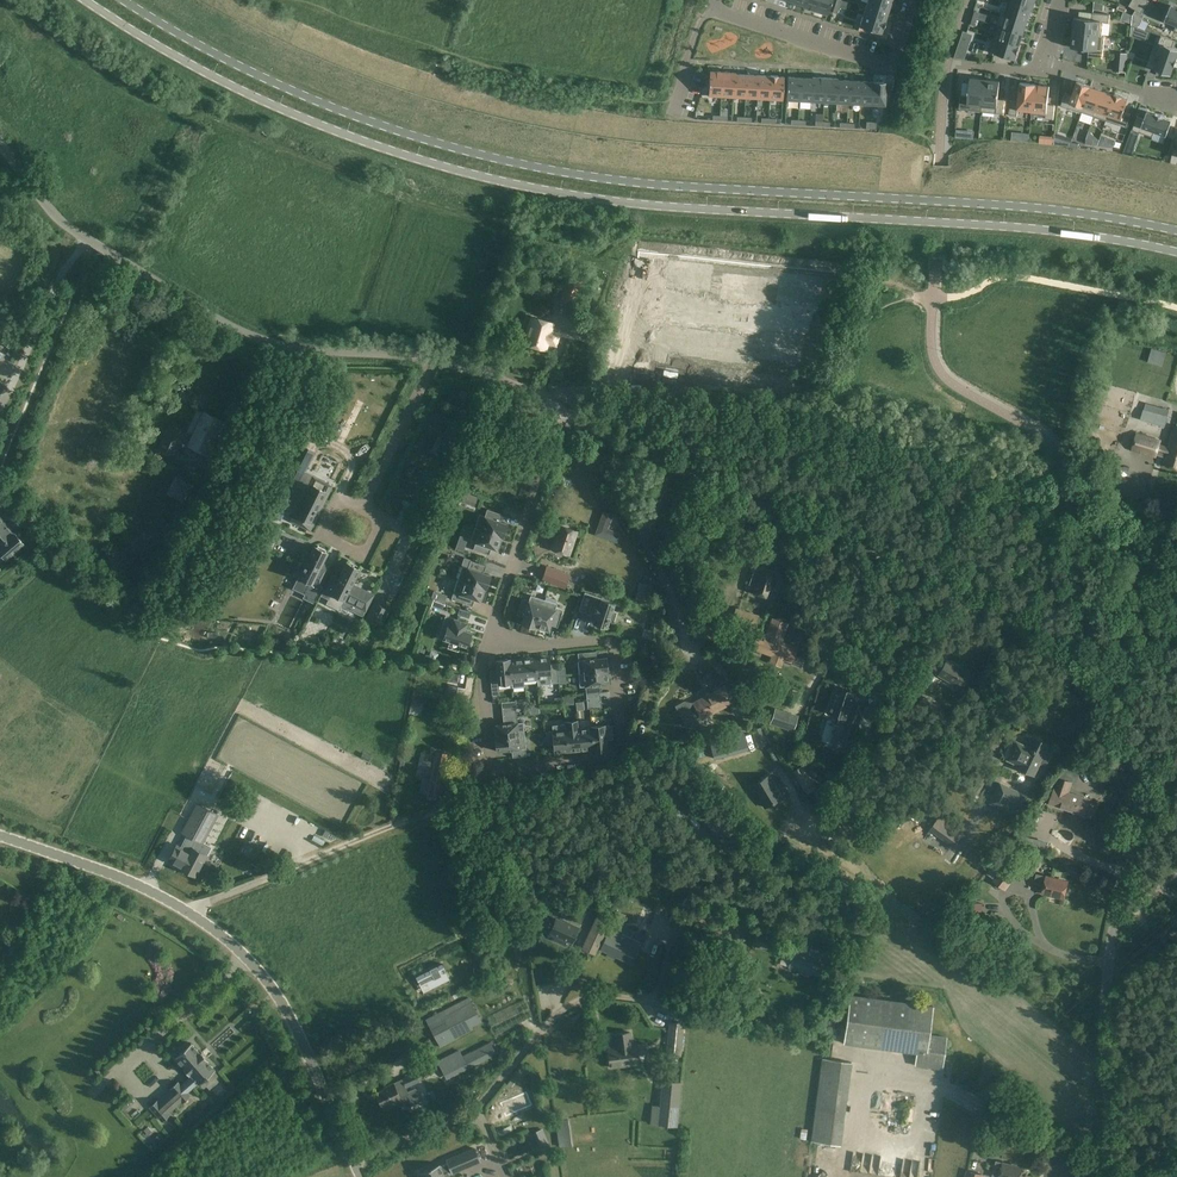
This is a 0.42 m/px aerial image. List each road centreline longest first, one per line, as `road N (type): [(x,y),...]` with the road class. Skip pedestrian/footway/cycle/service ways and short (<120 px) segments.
road 1 (secondary): [(86,0),(304,119),(502,182),(617,203),(1061,232),(1176,253)]
road 2 (secondary): [(1176,230),(1019,207),(553,173),(322,105),(125,0)]
road 3 (unclassified): [(1102,659),(920,566),(562,412)]
road 4 (unclassified): [(770,847),(679,931),(652,998),(574,1004),(465,1116),(353,1158)]
road 5 (unclassified): [(434,359),(289,348),(235,330),(62,222),(0,144)]
road 6 (unclassified): [(353,1158),(296,1029),(241,952),(162,896),(0,835)]
road 7 (residential): [(488,642),(612,640),(618,754),(492,770),(480,668)]
road 8 (unclassified): [(1106,1176),(1107,977),(1137,842)]
road 9 (residential): [(783,316),(626,292),(601,392),(536,399)]
road 10 (residential): [(713,9),(878,63),(896,53),(913,0)]
road 11 (residential): [(562,412),(488,642)]
road 12 (unclassified): [(1137,842),(1129,747),(1102,659)]
road 13 (residential): [(363,508),(434,359)]
road 14 (residential): [(363,508),(337,505),(326,524),(329,538),(365,551),(379,530),(372,513)]
road 15 (residential): [(1045,60),(1176,104)]

